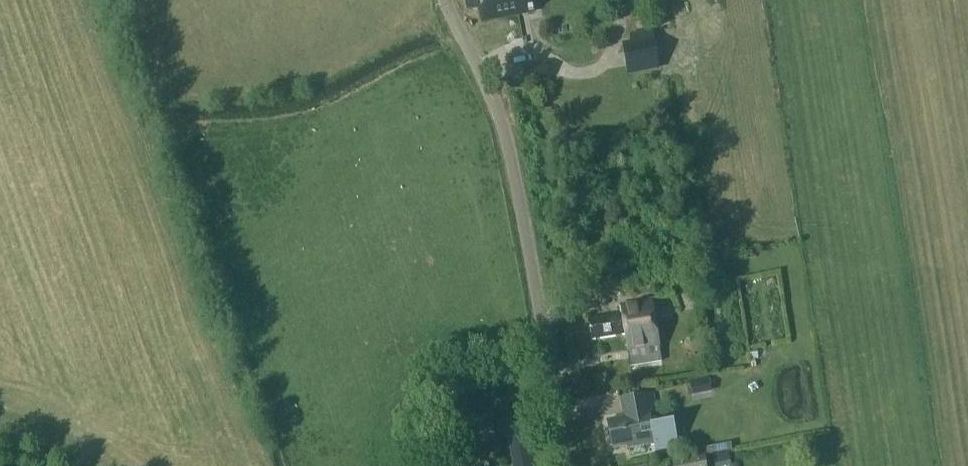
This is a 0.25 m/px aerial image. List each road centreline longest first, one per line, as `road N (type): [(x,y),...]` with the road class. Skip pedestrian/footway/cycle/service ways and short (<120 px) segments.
road 1 (unclassified): [(446,0),(497,110),(570,465)]

